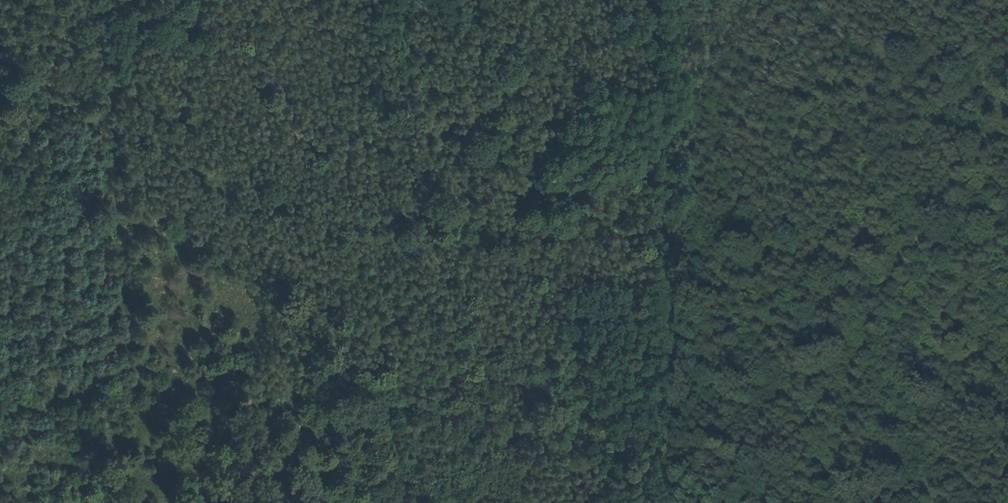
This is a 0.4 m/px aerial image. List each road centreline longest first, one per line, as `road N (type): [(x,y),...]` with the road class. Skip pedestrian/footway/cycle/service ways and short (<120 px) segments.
road 1 (track): [(671,502),(650,0)]

